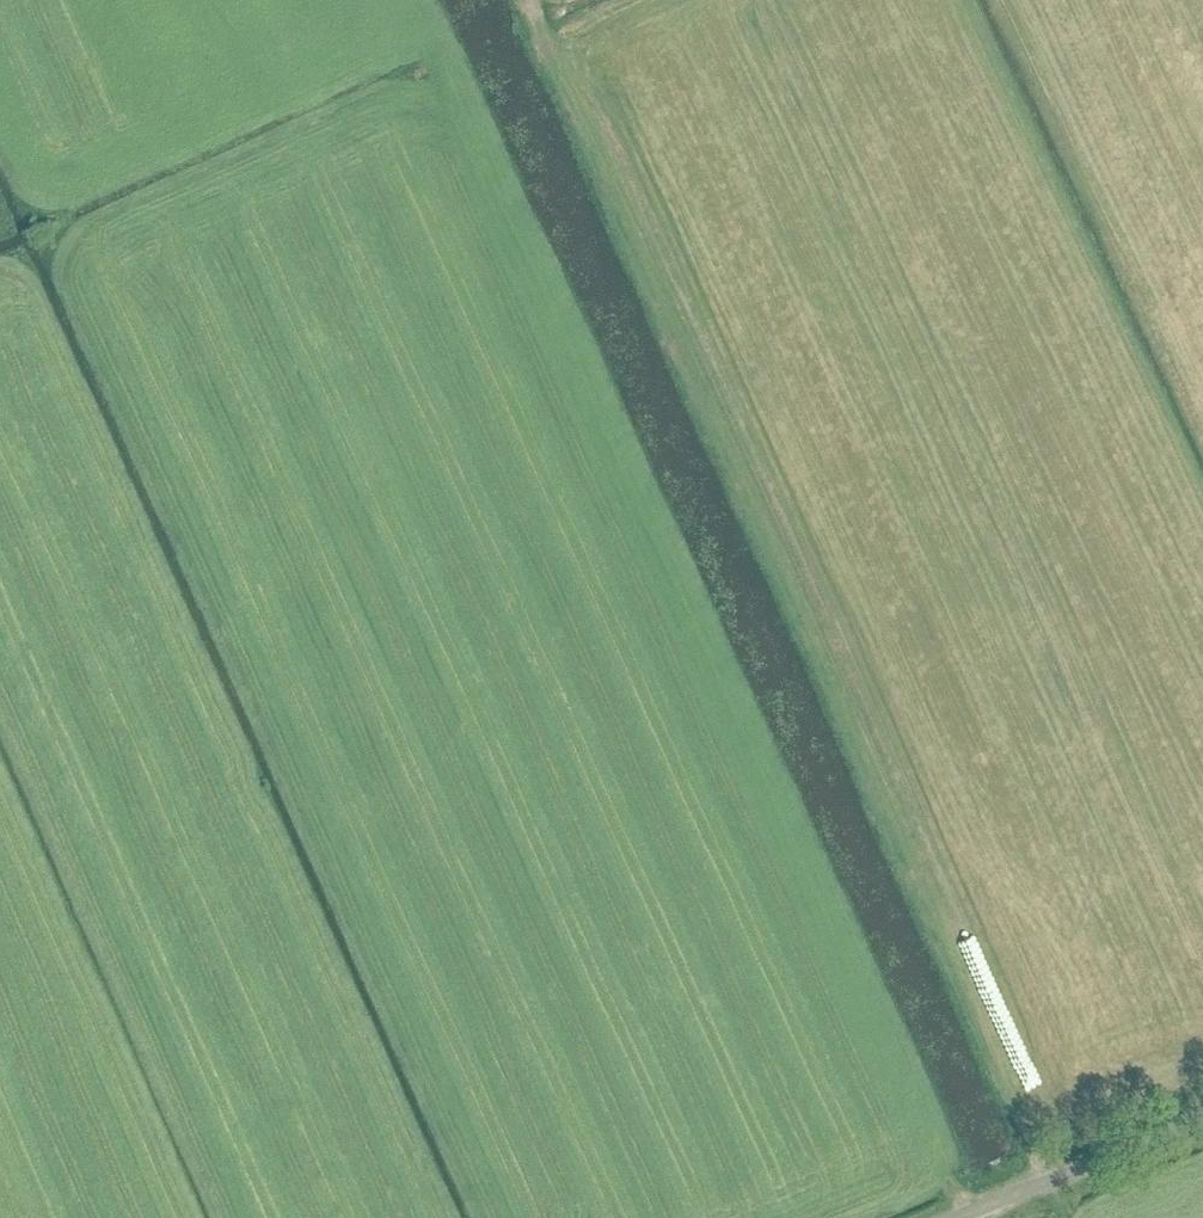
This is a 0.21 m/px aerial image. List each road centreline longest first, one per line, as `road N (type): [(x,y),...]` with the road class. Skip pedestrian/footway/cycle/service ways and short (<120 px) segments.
road 1 (unclassified): [(960,1217),(1202,1119)]

